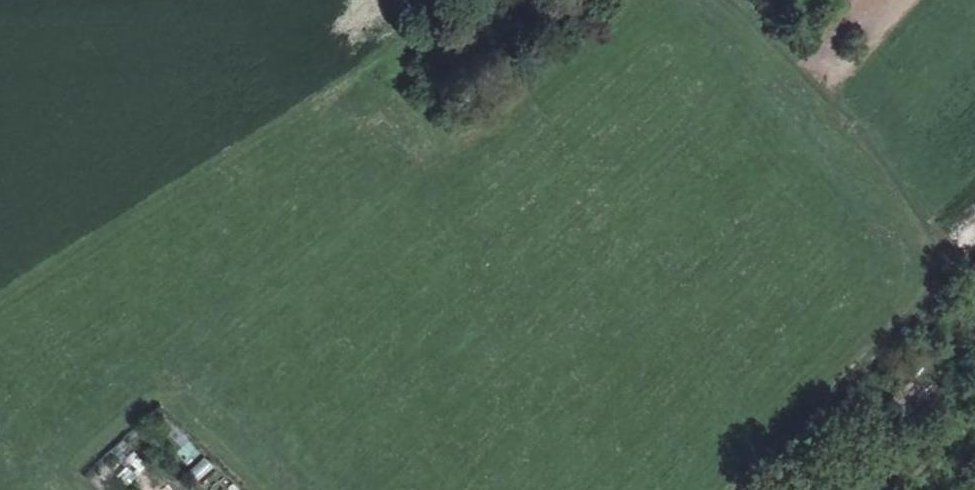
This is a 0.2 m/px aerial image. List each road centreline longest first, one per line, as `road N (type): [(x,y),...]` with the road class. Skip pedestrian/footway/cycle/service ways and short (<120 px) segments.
road 1 (track): [(745,489),(964,263),(742,0)]

